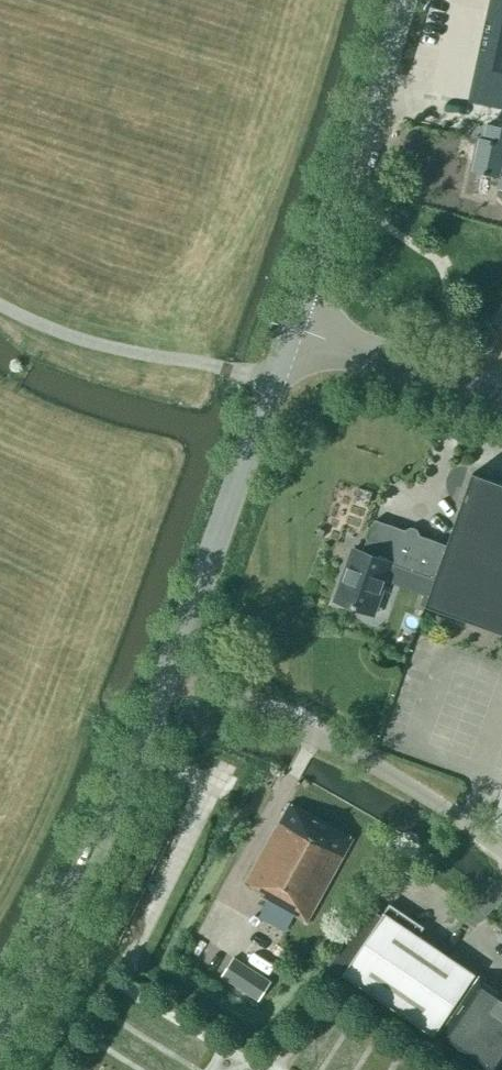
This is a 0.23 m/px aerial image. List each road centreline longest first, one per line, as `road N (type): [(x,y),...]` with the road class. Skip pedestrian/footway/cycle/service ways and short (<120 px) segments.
road 1 (secondary): [(0,1019),(168,671)]
road 2 (unclassified): [(501,847),(313,732),(168,671)]
road 3 (secondary): [(299,321),(407,0)]
road 4 (secondary): [(168,671),(276,388)]
road 5 (unclassified): [(276,388),(112,354),(0,309)]
road 6 (tertiary): [(501,394),(299,321)]

